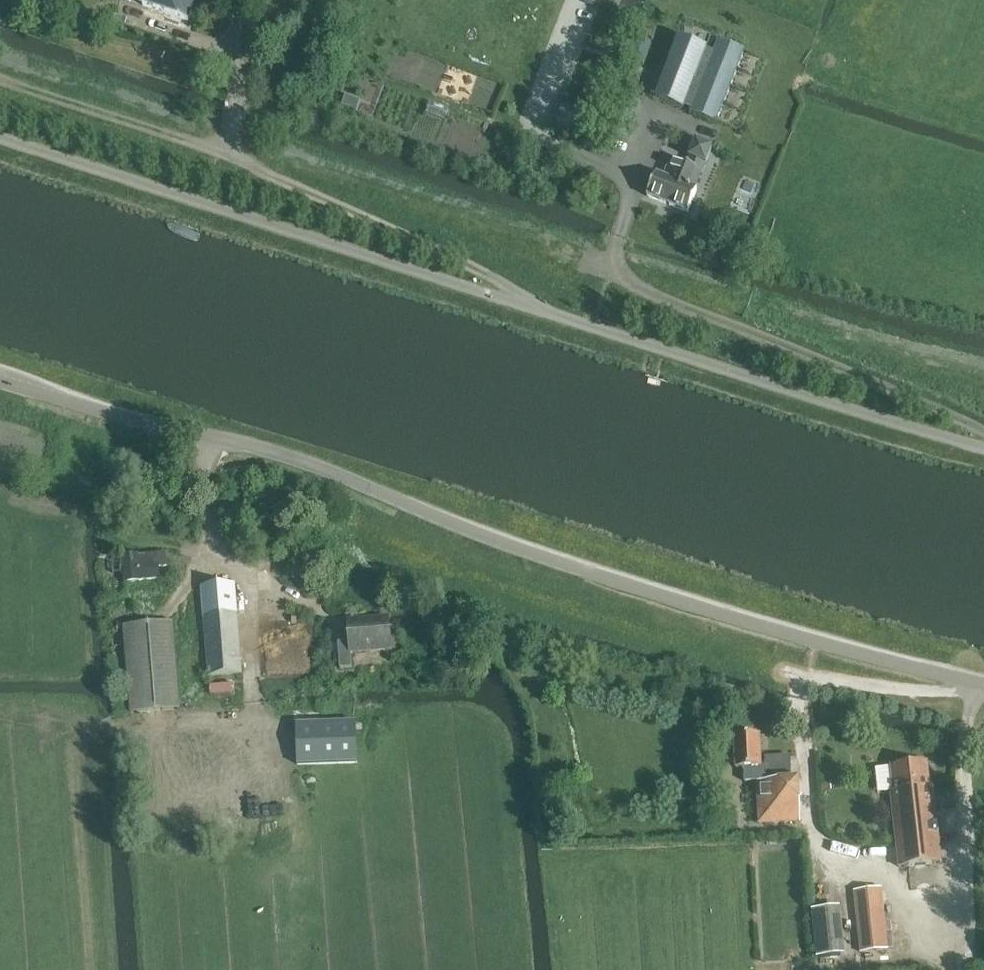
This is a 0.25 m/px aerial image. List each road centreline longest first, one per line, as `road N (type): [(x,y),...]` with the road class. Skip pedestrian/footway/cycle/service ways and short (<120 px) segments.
road 1 (unclassified): [(983,451),(0,138)]
road 2 (tertiary): [(983,684),(653,594),(454,526),(310,464),(0,380)]

